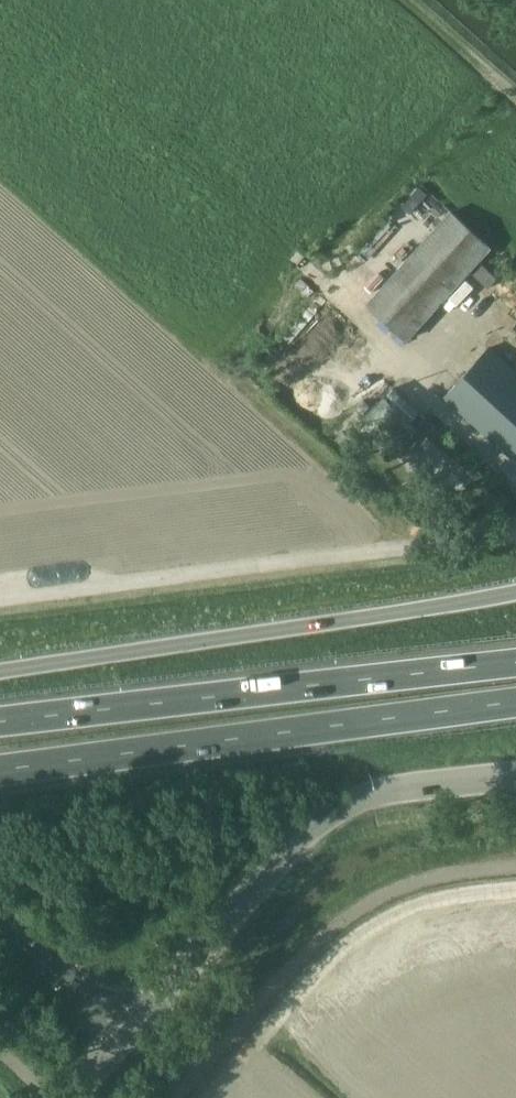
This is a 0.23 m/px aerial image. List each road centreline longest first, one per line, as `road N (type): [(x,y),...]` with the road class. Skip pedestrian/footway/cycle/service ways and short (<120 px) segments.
road 1 (motorway): [(515,593),(0,672)]
road 2 (motorway): [(0,769),(515,702)]
road 3 (track): [(0,601),(515,534)]
road 4 (motorway): [(515,662),(0,722)]
road 5 (secondary): [(191,968),(326,816),(366,797),(515,780)]
road 6 (unclassified): [(515,977),(272,1006),(225,996),(191,968)]
road 7 (motorway): [(0,920),(138,1026)]

